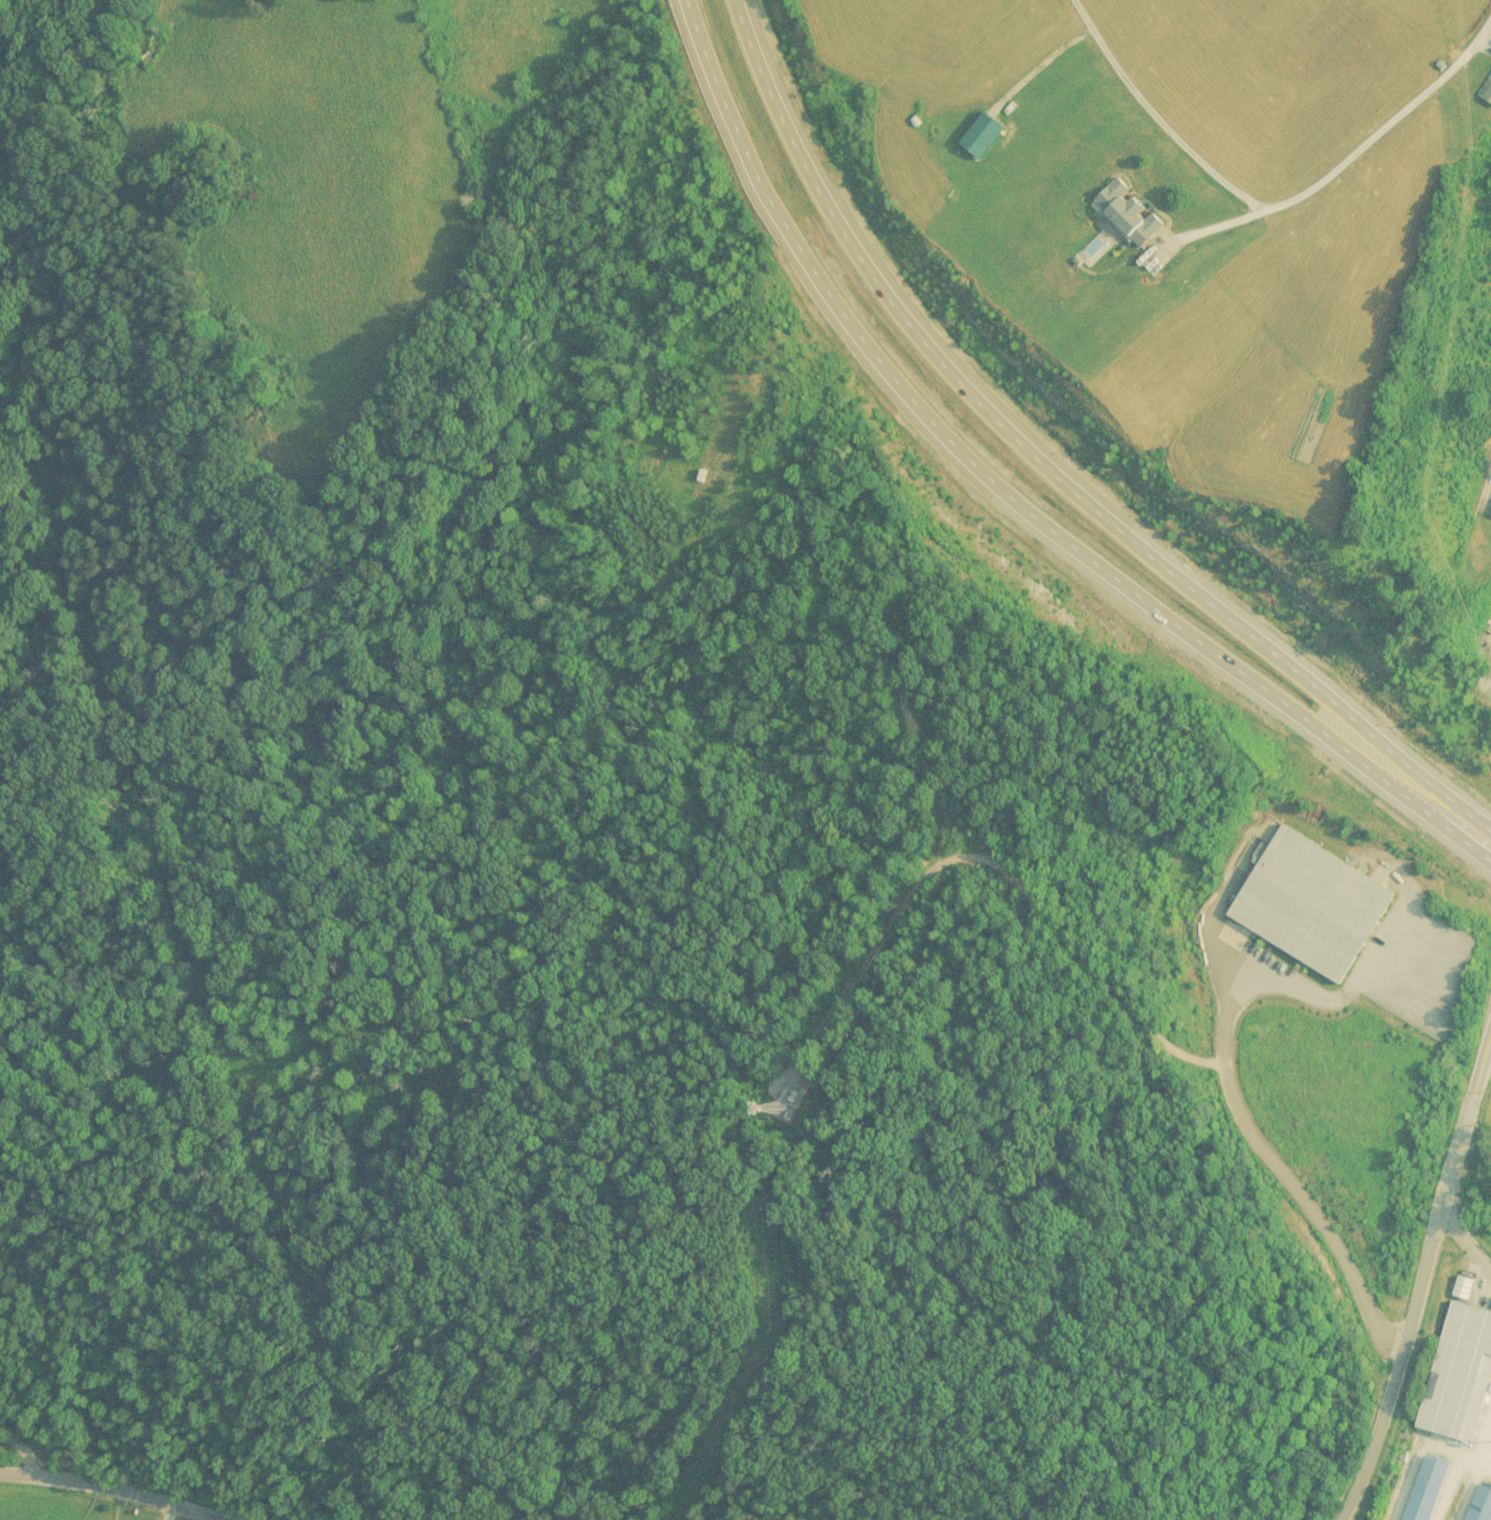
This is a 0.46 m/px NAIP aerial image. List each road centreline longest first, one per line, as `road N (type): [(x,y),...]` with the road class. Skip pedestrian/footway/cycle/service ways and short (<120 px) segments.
road 1 (primary): [(690,0),(728,113),(826,290),(891,377),(962,452),(1105,573),(1322,733),(1490,843)]
road 2 (primary): [(1490,837),(1026,453),(953,379),(846,234),(793,139),(737,0)]
road 3 (residential): [(1342,1519),(1395,1390),(1441,1190),(1490,1033)]
road 4 (residential): [(0,1474),(115,1489),(228,1519)]

